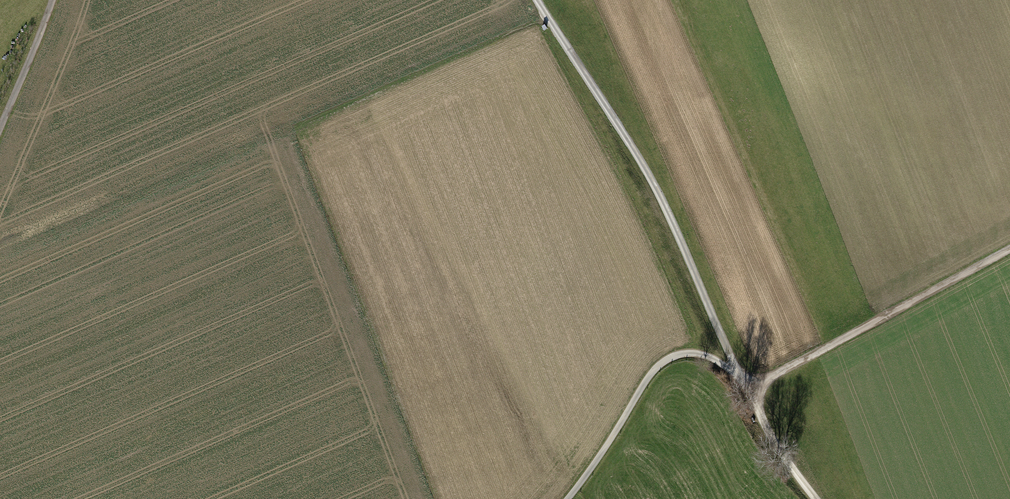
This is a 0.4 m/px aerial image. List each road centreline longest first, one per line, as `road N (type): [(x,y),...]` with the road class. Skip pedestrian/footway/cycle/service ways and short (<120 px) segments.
road 1 (track): [(0,254),(545,12)]
road 2 (track): [(741,374),(655,187),(537,0)]
road 3 (track): [(749,390),(1009,249)]
road 4 (track): [(564,498),(661,362),(704,355),(741,374)]
road 5 (track): [(0,131),(54,0)]
road 6 (track): [(812,498),(749,390)]

